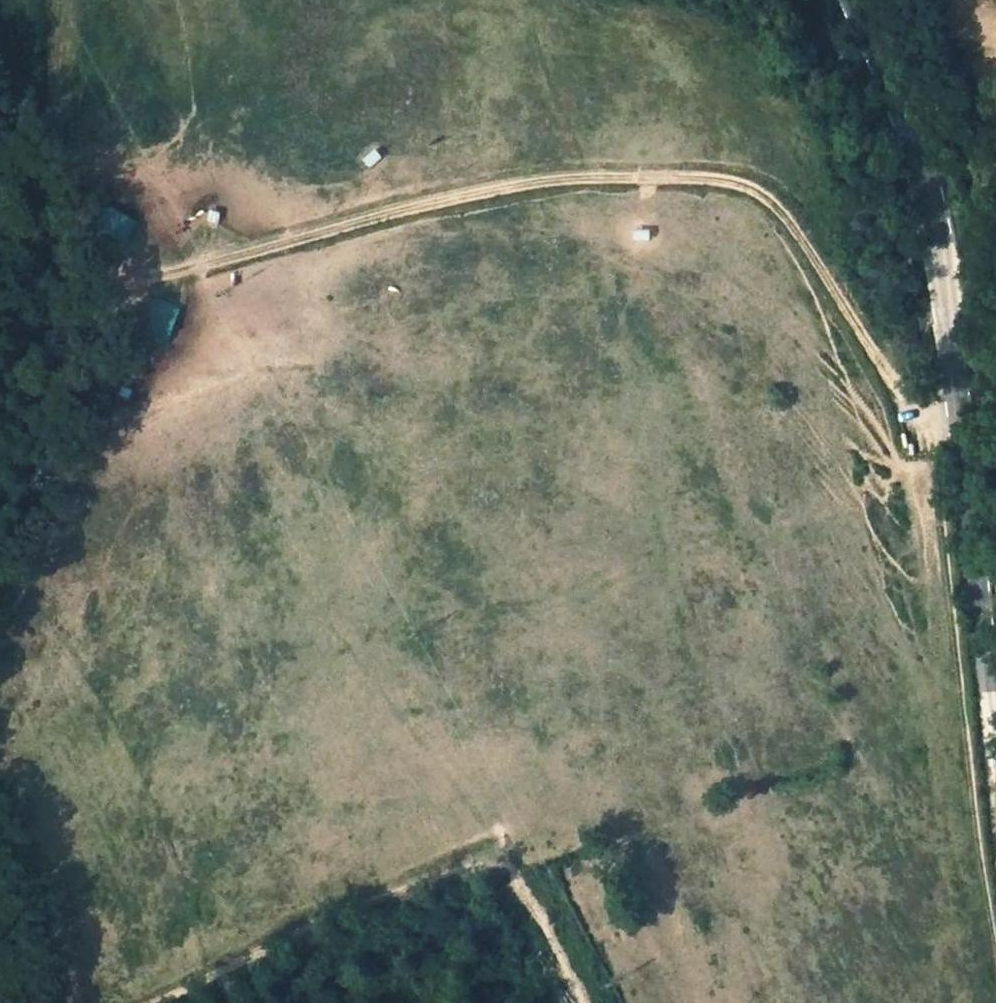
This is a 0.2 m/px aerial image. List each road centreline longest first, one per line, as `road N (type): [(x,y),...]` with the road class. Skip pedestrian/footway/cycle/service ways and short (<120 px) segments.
road 1 (track): [(0,623),(46,553),(137,278),(538,179),(729,181),(757,192),(784,212),(902,395),(926,410),(958,415)]
road 2 (unclassified): [(855,0),(897,87),(922,179),(947,312),(995,723)]
road 3 (track): [(576,1002),(502,851),(296,934),(159,1002)]
road 4 (track): [(137,278),(66,195),(54,80),(57,0)]
road 5 (track): [(947,312),(986,246),(995,101)]
road 6 (track): [(79,1002),(62,946),(0,832)]

